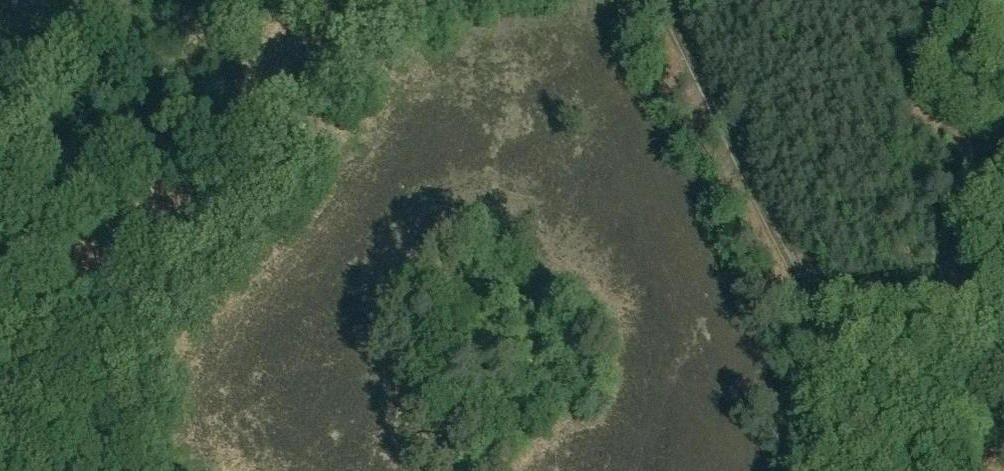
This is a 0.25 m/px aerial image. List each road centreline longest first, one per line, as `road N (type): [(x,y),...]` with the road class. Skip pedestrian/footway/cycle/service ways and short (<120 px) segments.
road 1 (track): [(343,29),(241,182),(0,437)]
road 2 (track): [(895,470),(662,0)]
road 3 (track): [(0,389),(193,207),(296,0)]
road 4 (track): [(926,470),(1003,304)]
road 5 (track): [(504,0),(343,29)]

